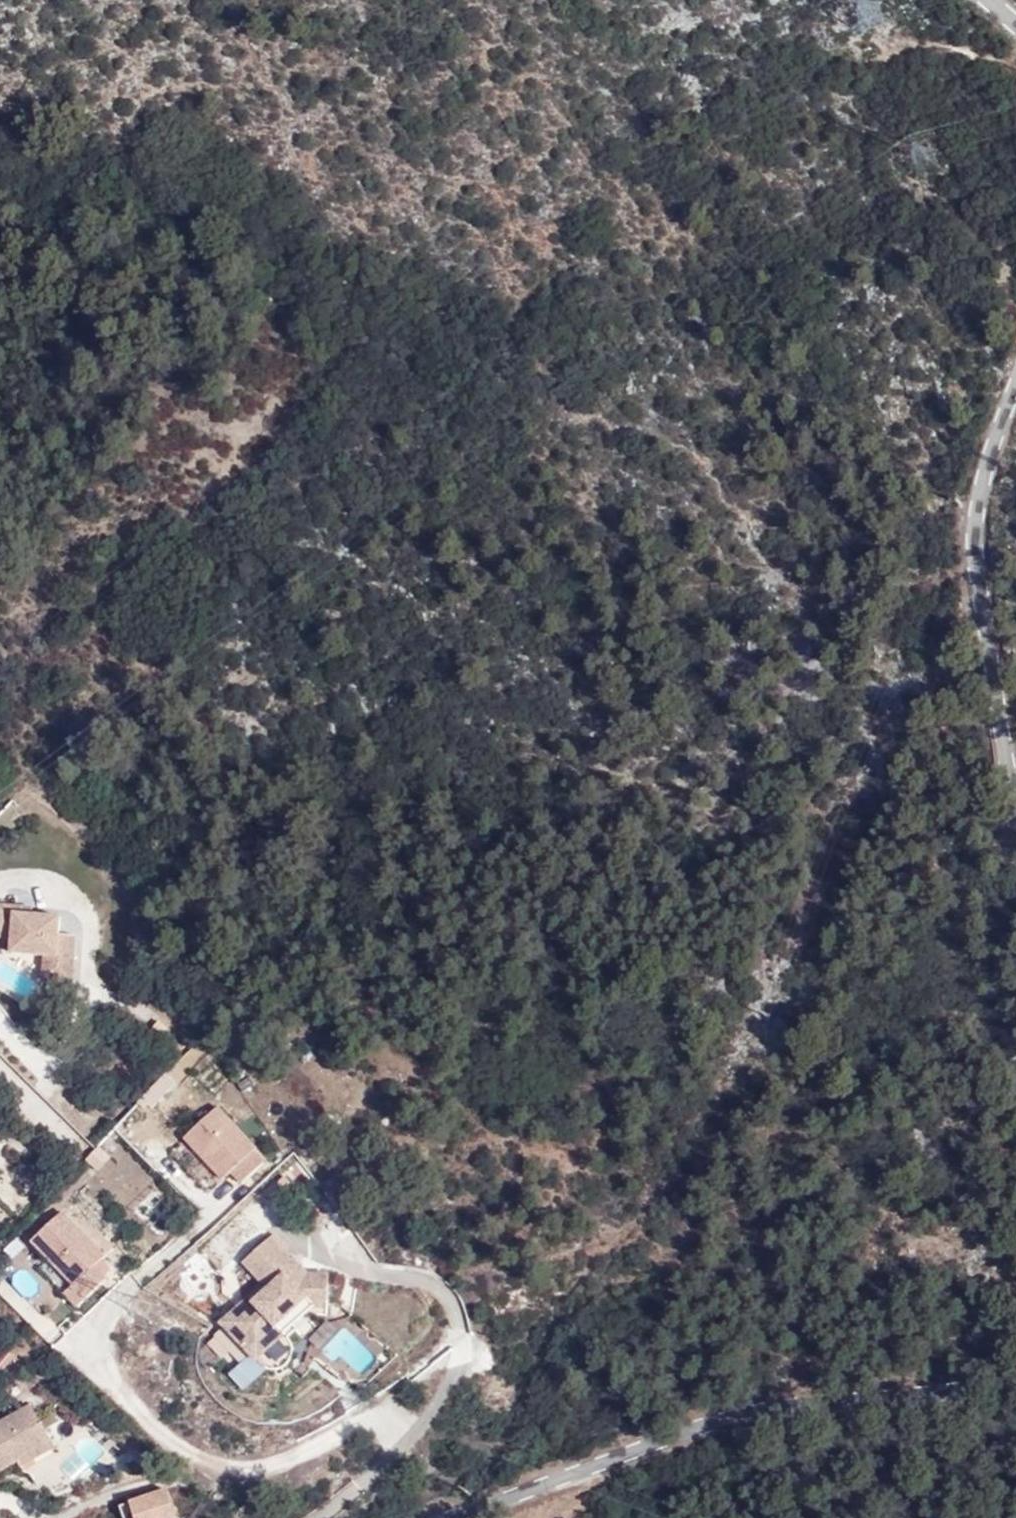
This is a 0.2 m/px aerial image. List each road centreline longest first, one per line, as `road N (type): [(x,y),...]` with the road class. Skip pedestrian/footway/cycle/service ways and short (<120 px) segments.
road 1 (unclassified): [(472,1517),(736,1424),(1015,1364)]
road 2 (unclassified): [(1015,826),(975,580),(973,509),(1015,386)]

